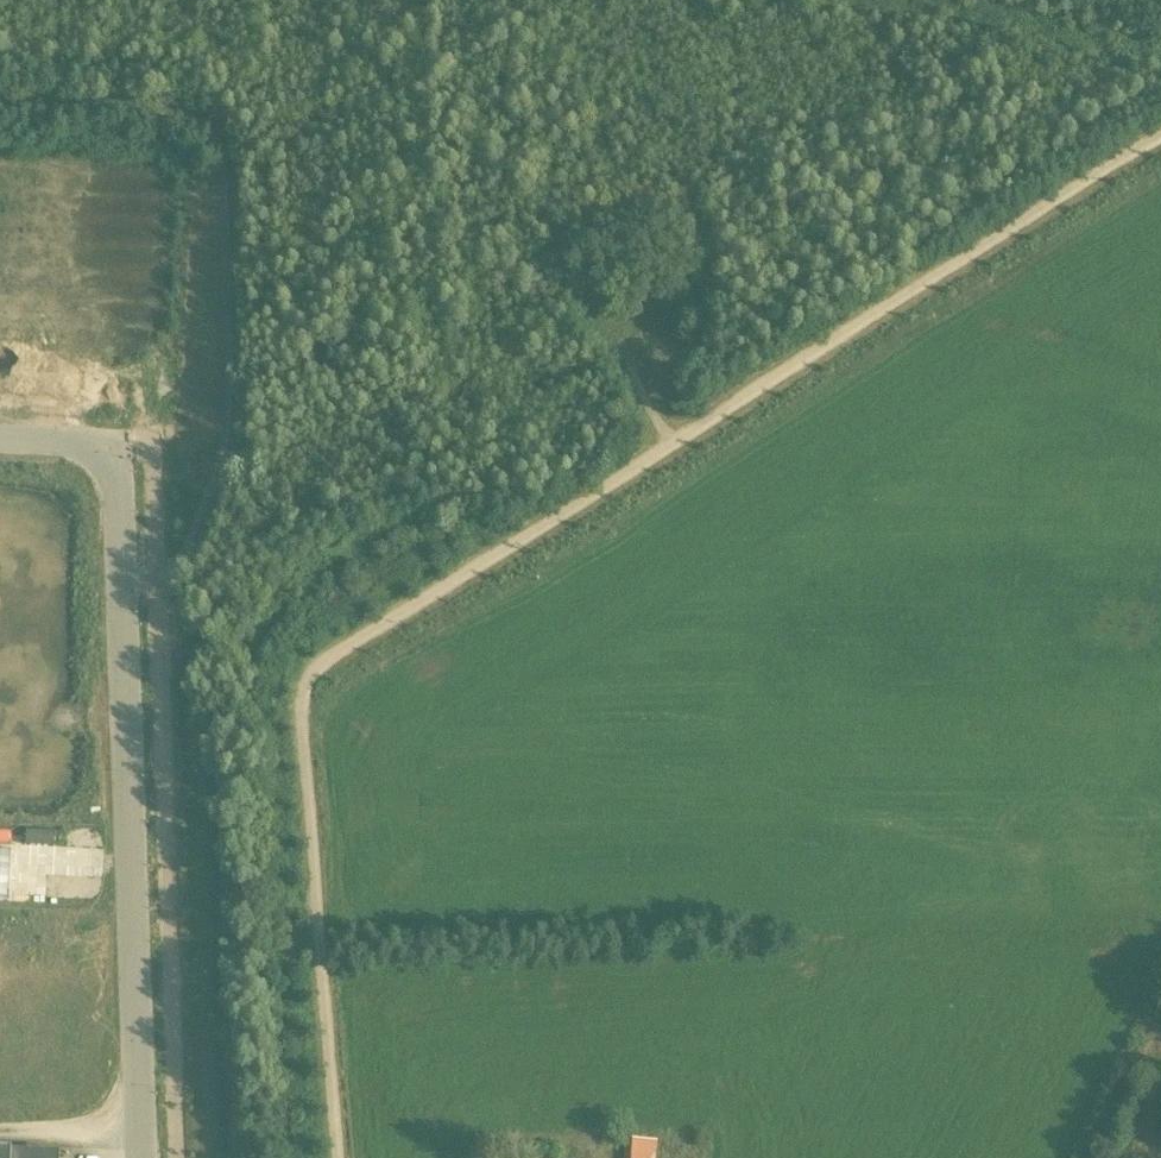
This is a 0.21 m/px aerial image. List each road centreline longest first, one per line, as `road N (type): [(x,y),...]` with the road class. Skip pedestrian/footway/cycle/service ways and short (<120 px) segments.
road 1 (track): [(338,1157),(297,719),(301,678),(1160,135)]
road 2 (unclassified): [(140,1157),(119,481),(100,449),(0,437)]

